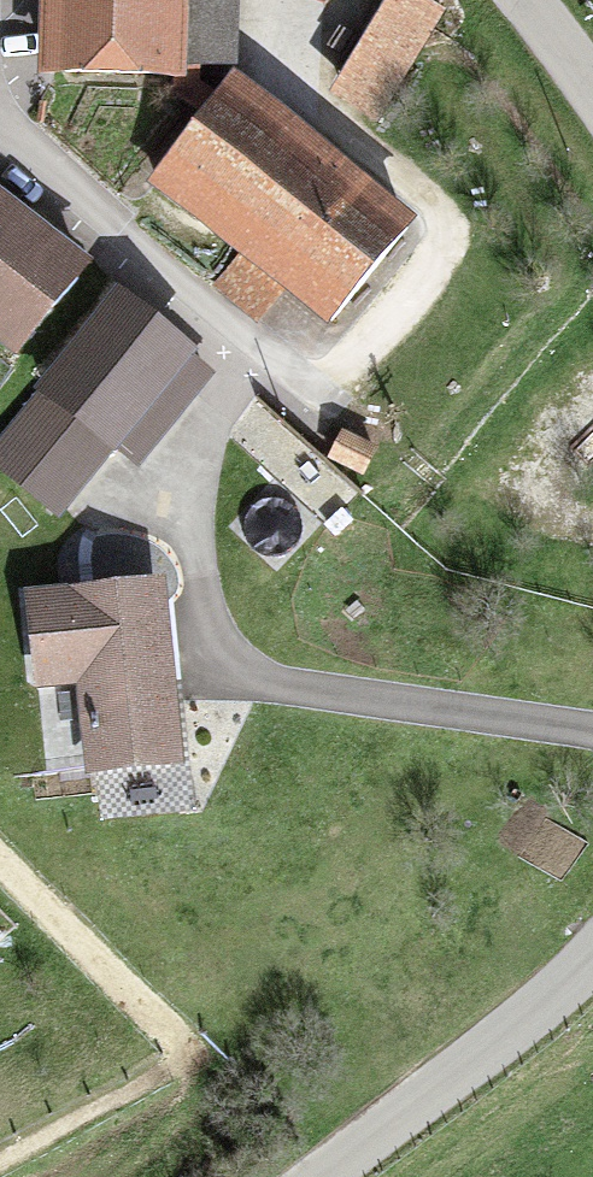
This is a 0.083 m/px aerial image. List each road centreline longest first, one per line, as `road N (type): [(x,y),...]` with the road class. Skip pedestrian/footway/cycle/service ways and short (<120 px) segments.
road 1 (track): [(0,152),(197,324),(244,402),(209,495),(197,619),(245,685),(328,705),(592,734)]
road 2 (unclassified): [(592,974),(335,1176)]
road 3 (residential): [(518,0),(592,97)]

